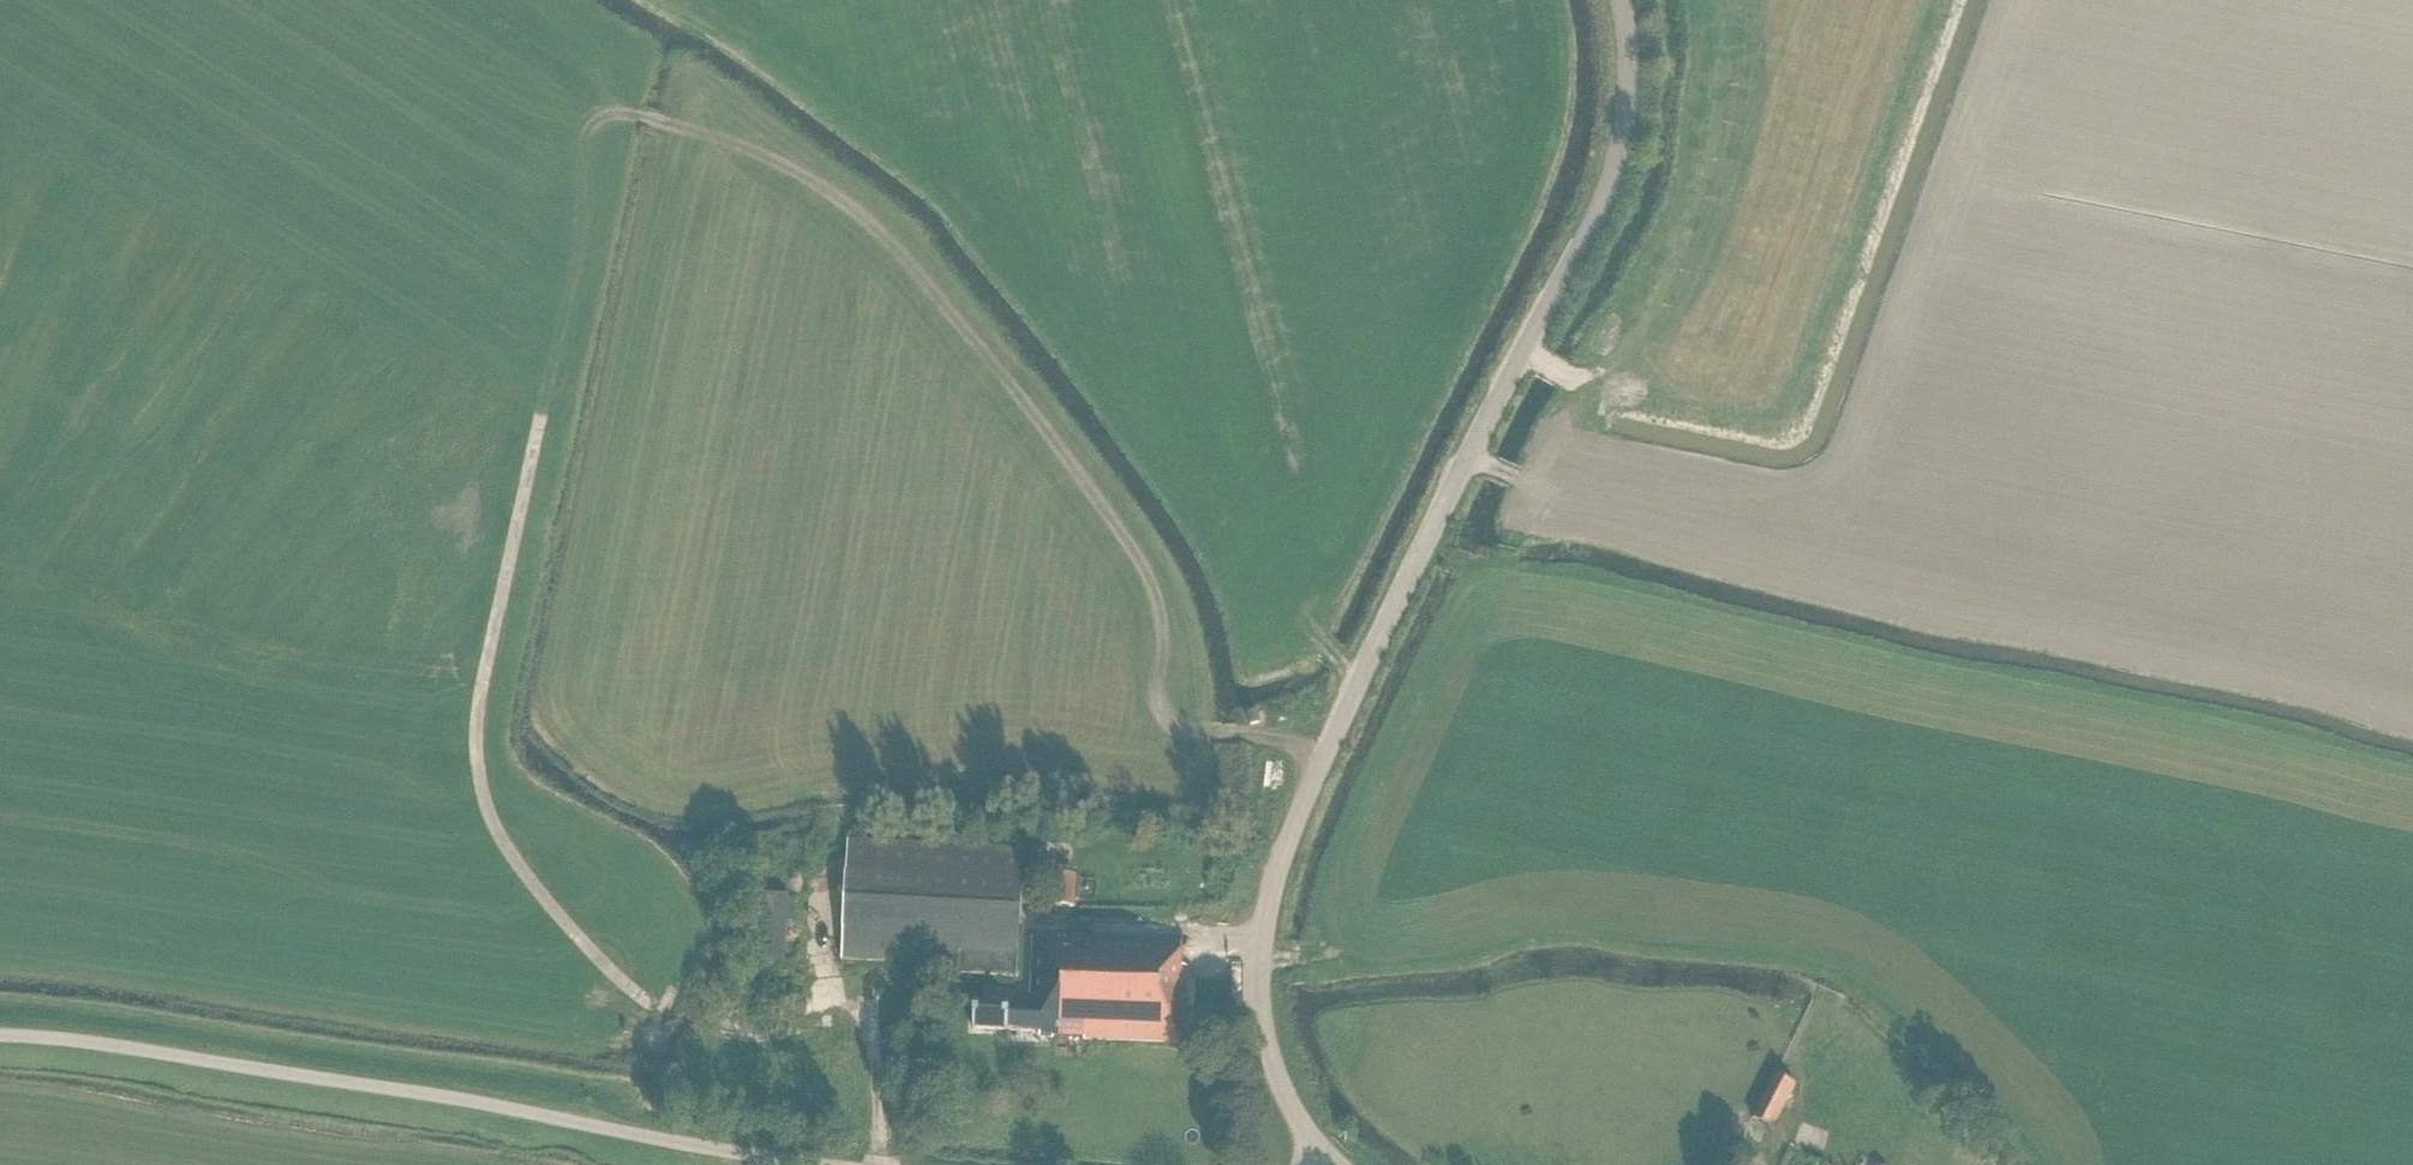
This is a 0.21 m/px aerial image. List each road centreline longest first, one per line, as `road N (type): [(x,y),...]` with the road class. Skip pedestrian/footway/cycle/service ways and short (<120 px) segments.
road 1 (unclassified): [(1328,1159),(1298,1119),(1265,1044),(1260,974),(1271,895),(1302,805),(1413,570),(1603,199),(1627,106),(1619,0)]
road 2 (unclassified): [(808,1164),(441,1097),(83,1042),(0,1036)]

